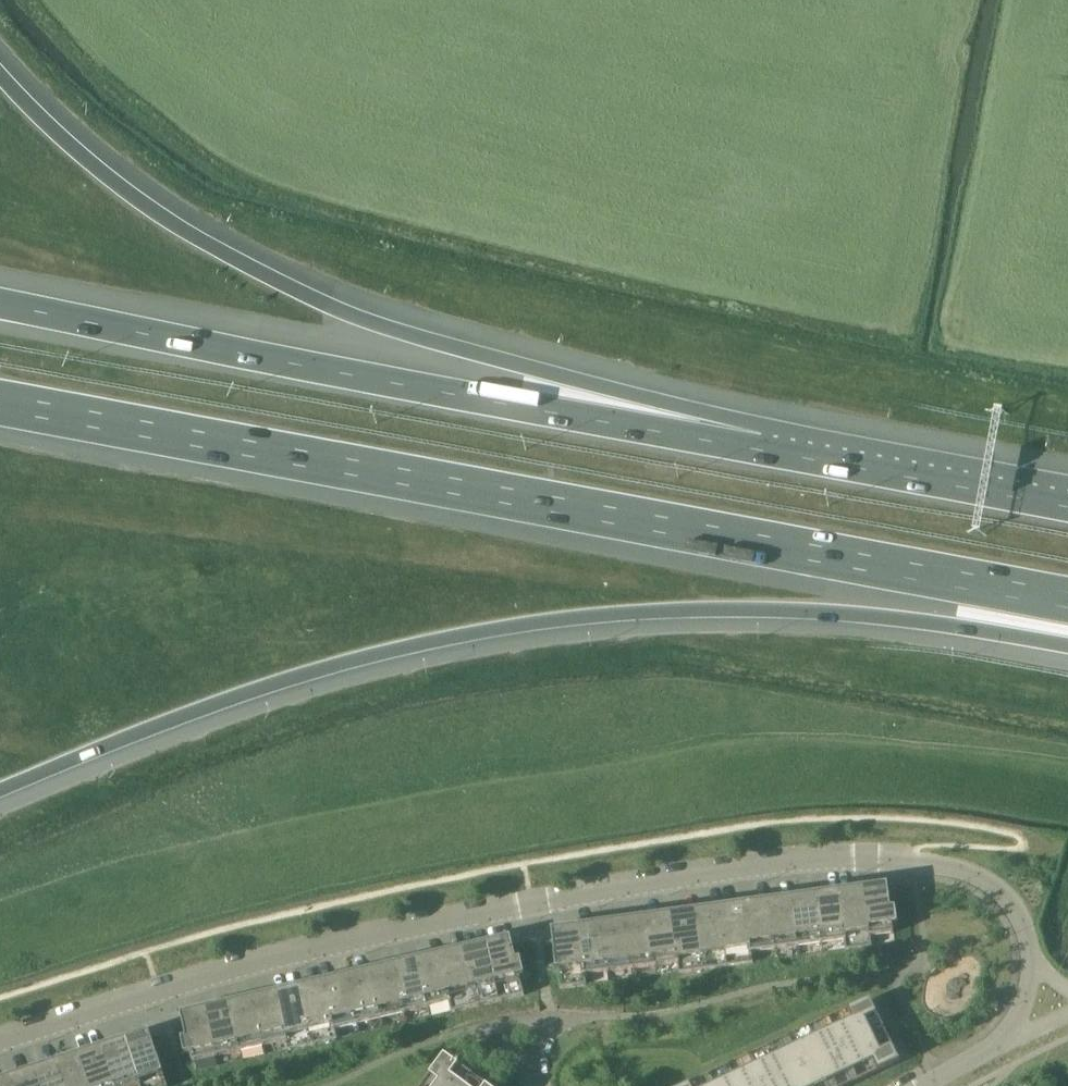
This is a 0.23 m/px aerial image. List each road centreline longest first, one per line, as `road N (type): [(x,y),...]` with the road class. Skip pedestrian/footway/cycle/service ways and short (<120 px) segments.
road 1 (residential): [(0,1044),(217,975),(397,932),(795,863),(965,870),(1013,907),(1031,966)]
road 2 (motorway): [(0,791),(190,711),(381,652),(500,627),(739,607),(906,618),(1067,646)]
road 3 (motorway): [(0,402),(1067,602)]
road 4 (motorway): [(757,451),(633,393),(426,338),(275,280),(129,195),(0,73)]
road 5 (motorway): [(757,451),(0,303)]
road 6 (track): [(963,339),(1026,0)]
road 7 (motorway): [(1067,510),(757,451)]
road 8 (residential): [(527,1071),(555,1016),(491,1025),(489,1031),(522,1063)]

